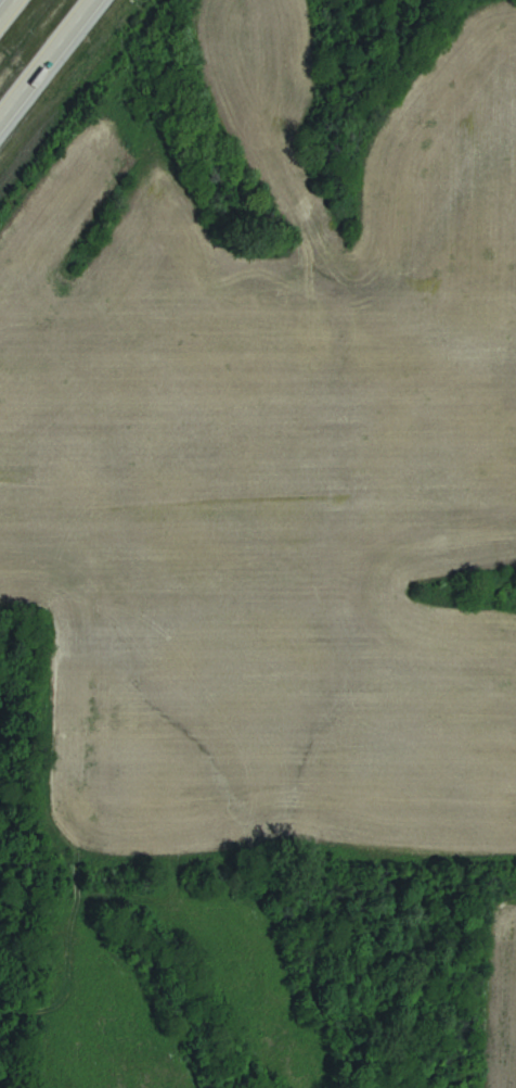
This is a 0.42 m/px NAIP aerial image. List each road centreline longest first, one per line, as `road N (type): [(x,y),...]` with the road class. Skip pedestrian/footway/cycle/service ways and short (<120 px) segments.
road 1 (trunk): [(0,107),(83,0)]

